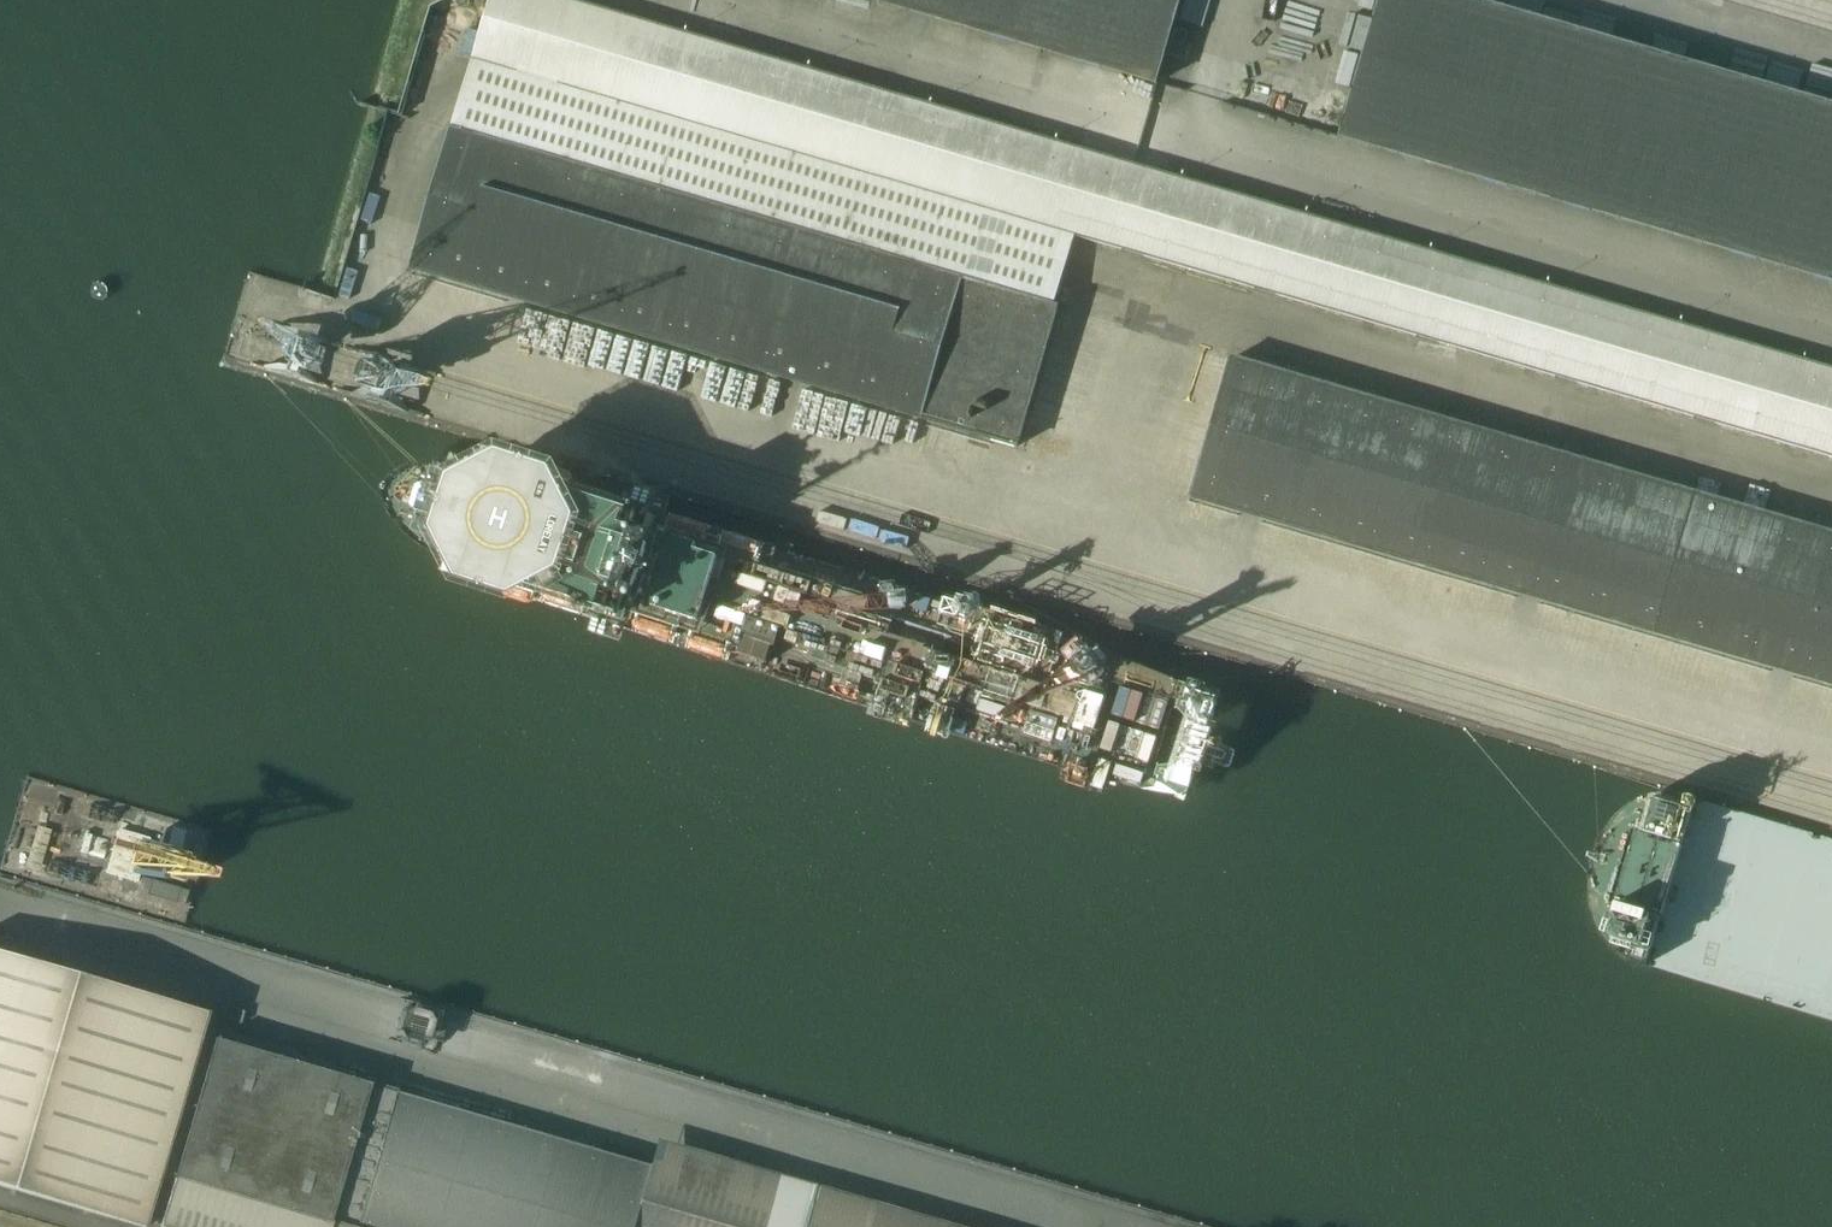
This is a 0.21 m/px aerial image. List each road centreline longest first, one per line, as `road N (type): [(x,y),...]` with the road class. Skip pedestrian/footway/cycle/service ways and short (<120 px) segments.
road 1 (unclassified): [(1831,330),(722,0)]

